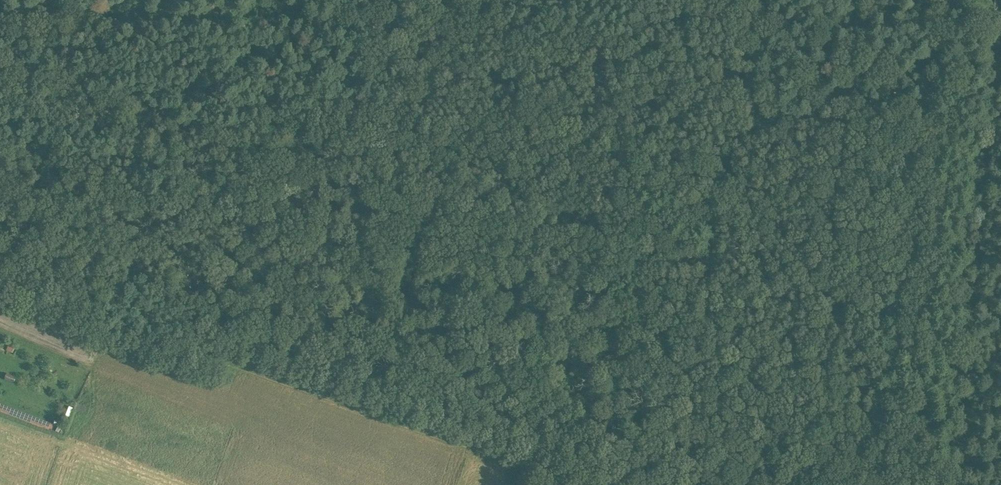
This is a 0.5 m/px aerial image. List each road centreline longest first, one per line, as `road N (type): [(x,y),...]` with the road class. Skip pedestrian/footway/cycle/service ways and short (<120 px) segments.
road 1 (track): [(956,484),(1000,13)]
road 2 (track): [(690,395),(761,0)]
road 3 (track): [(690,395),(953,484)]
road 4 (track): [(194,360),(0,282)]

